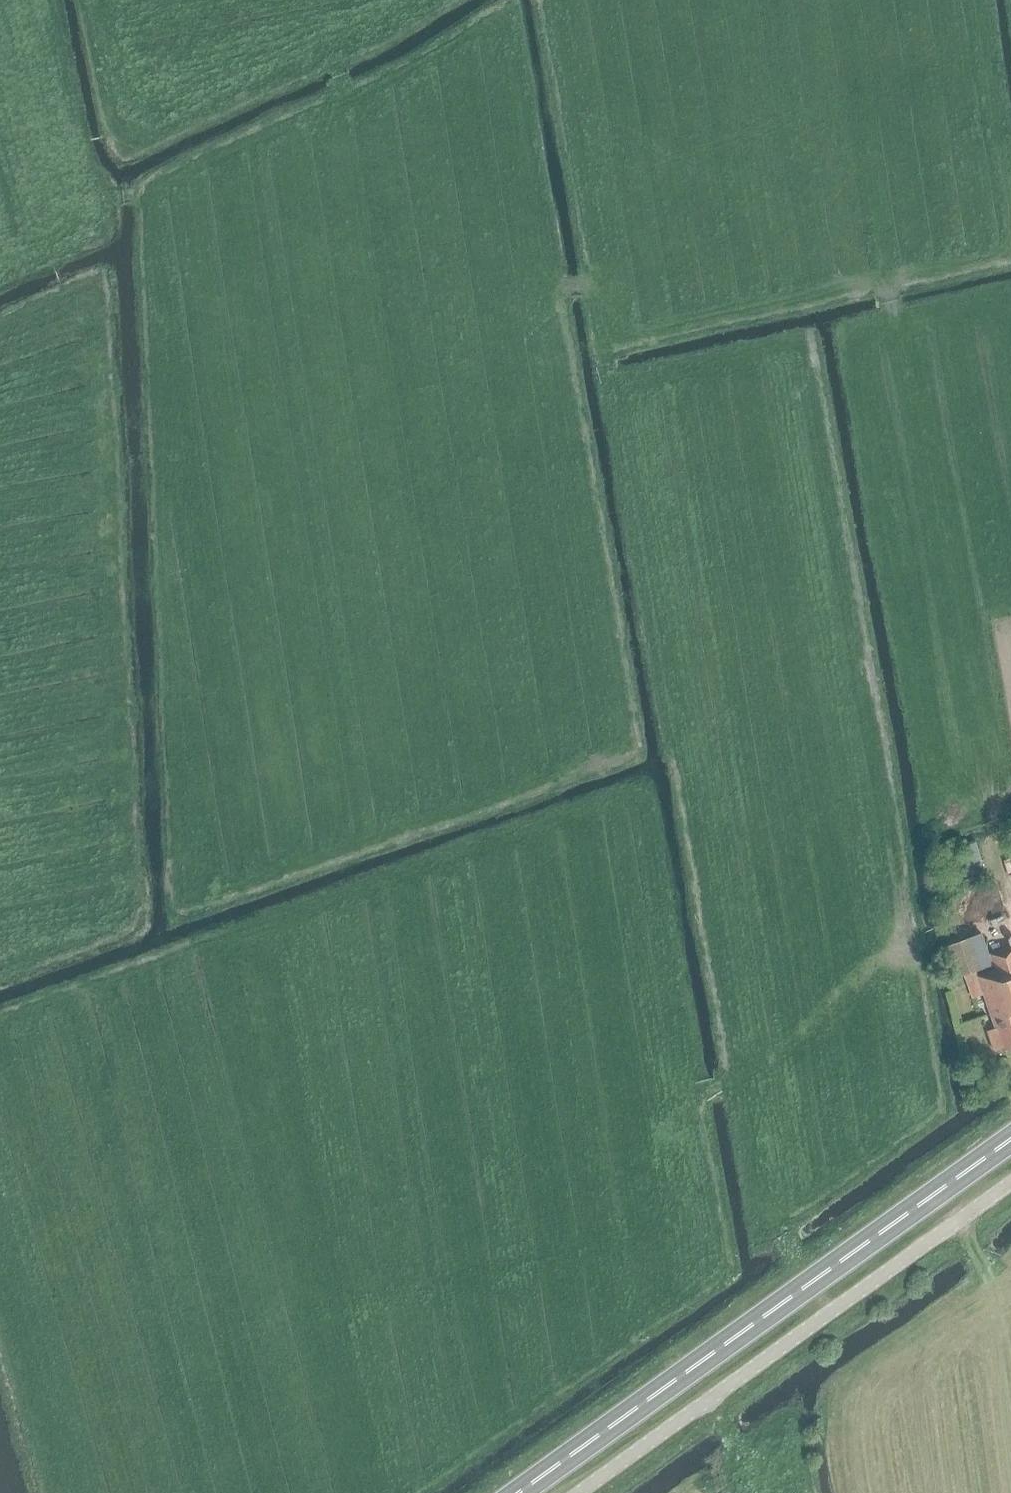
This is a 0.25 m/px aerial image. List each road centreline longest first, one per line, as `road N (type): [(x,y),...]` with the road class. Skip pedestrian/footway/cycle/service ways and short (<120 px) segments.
road 1 (primary): [(520,1492),(1010,1140)]
road 2 (unclassified): [(579,1492),(1010,1182)]

